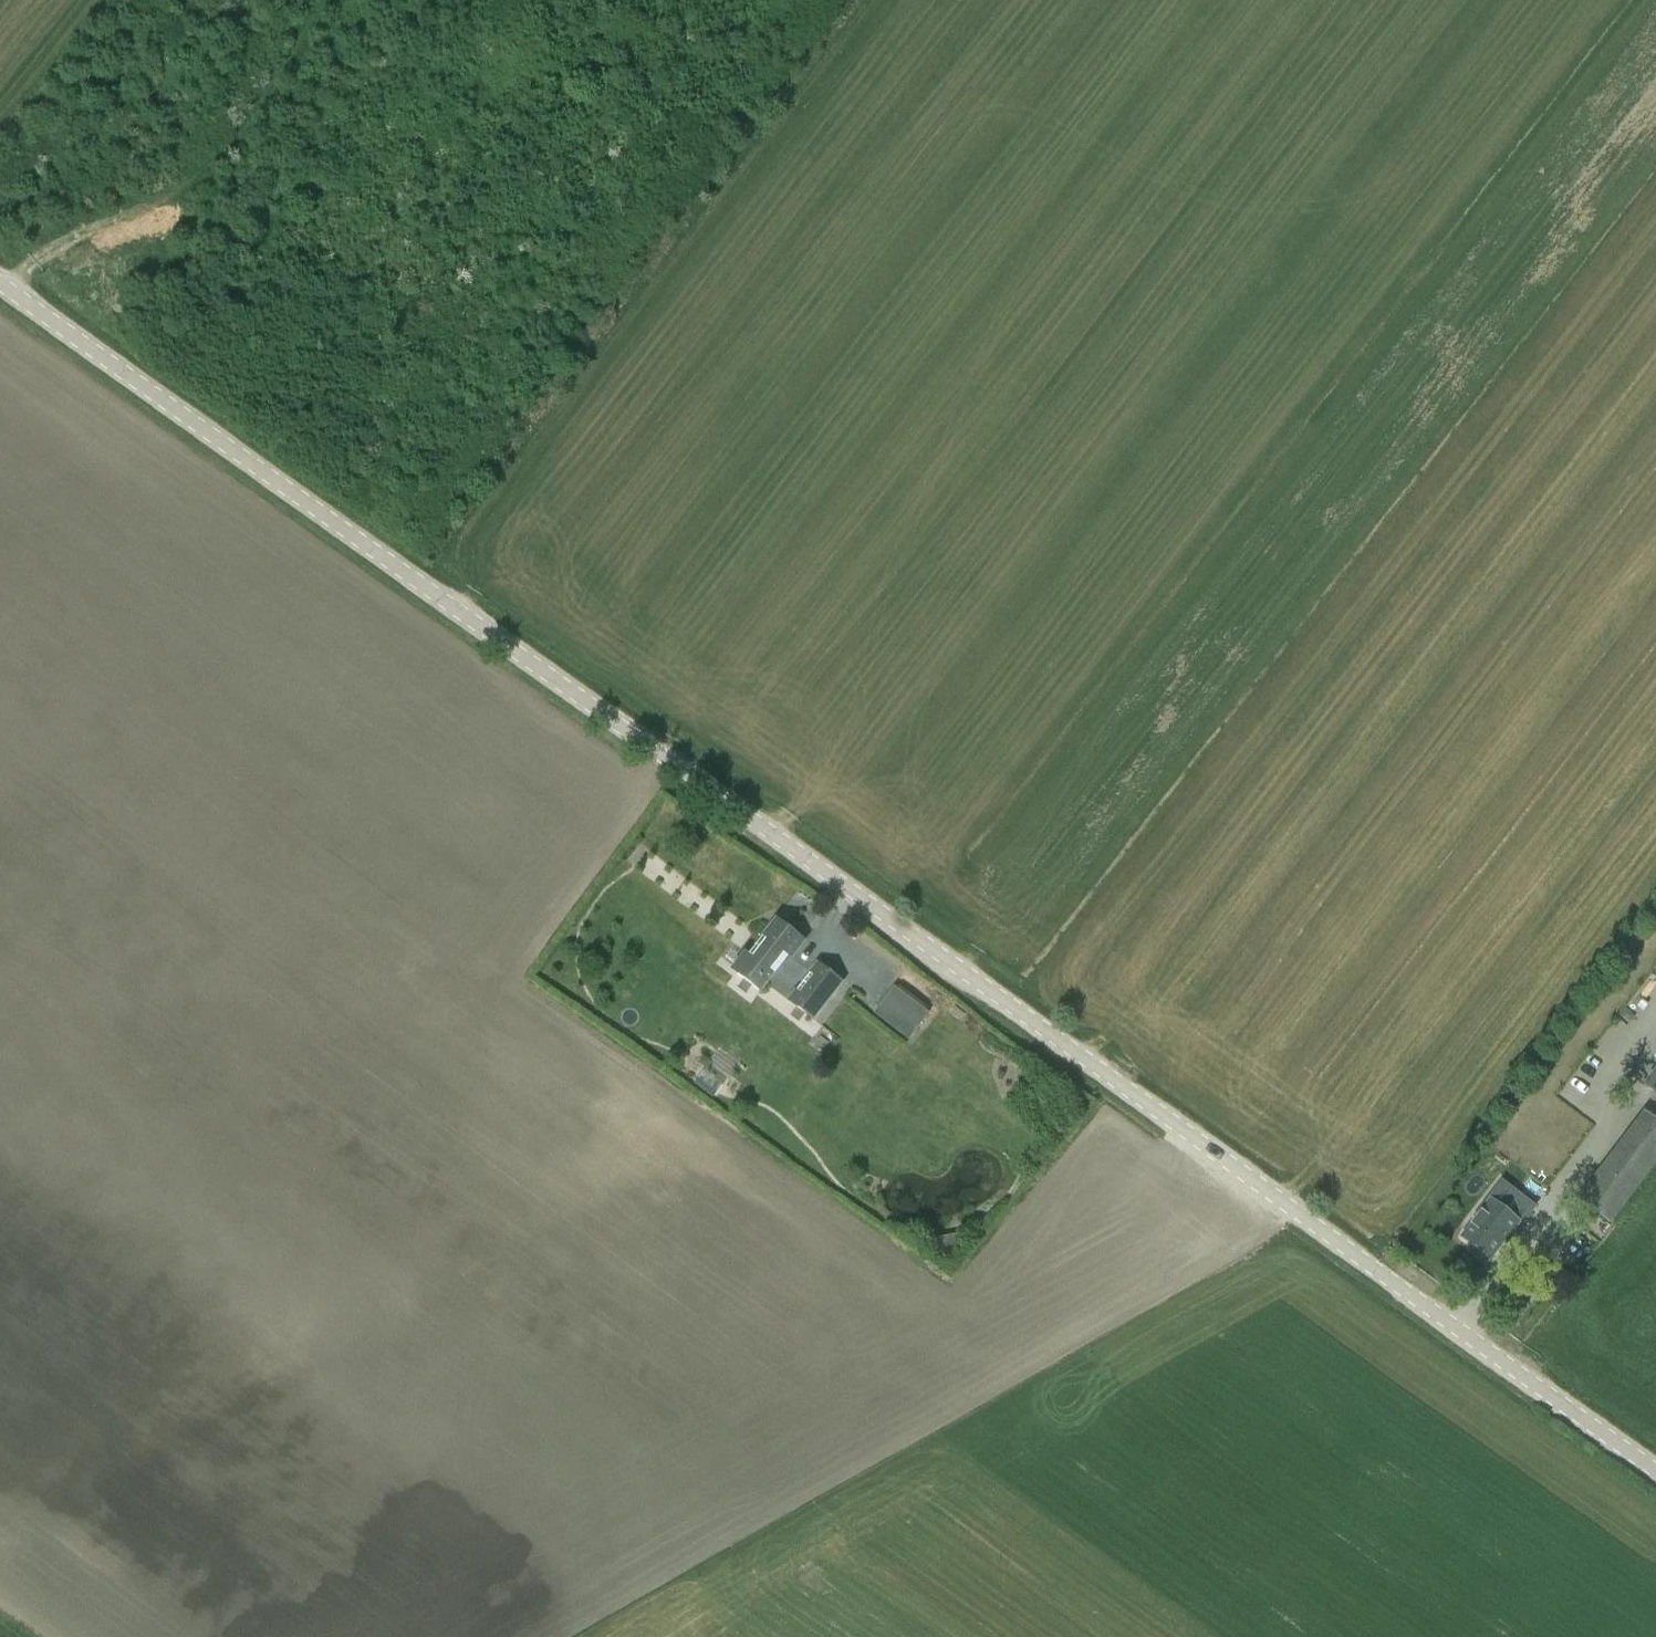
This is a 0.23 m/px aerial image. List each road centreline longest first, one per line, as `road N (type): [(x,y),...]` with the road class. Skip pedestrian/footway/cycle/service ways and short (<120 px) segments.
road 1 (unclassified): [(1655,1468),(0,283)]
road 2 (track): [(1274,1194),(1239,1228),(1093,1310),(1041,1340),(1003,1348),(738,1167),(707,1150),(663,1150),(0,1526)]

